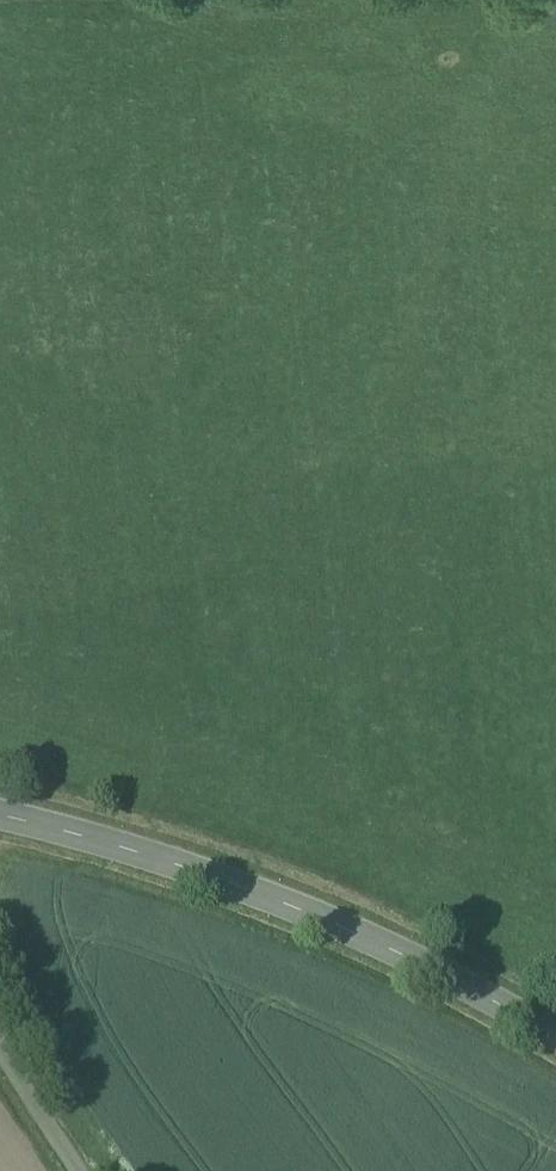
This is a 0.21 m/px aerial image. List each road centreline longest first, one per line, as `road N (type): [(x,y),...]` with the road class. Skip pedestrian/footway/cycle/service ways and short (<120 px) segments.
road 1 (tertiary): [(0,814),(271,897),(445,976),(555,1037)]
road 2 (unclassified): [(0,1026),(92,1170)]

